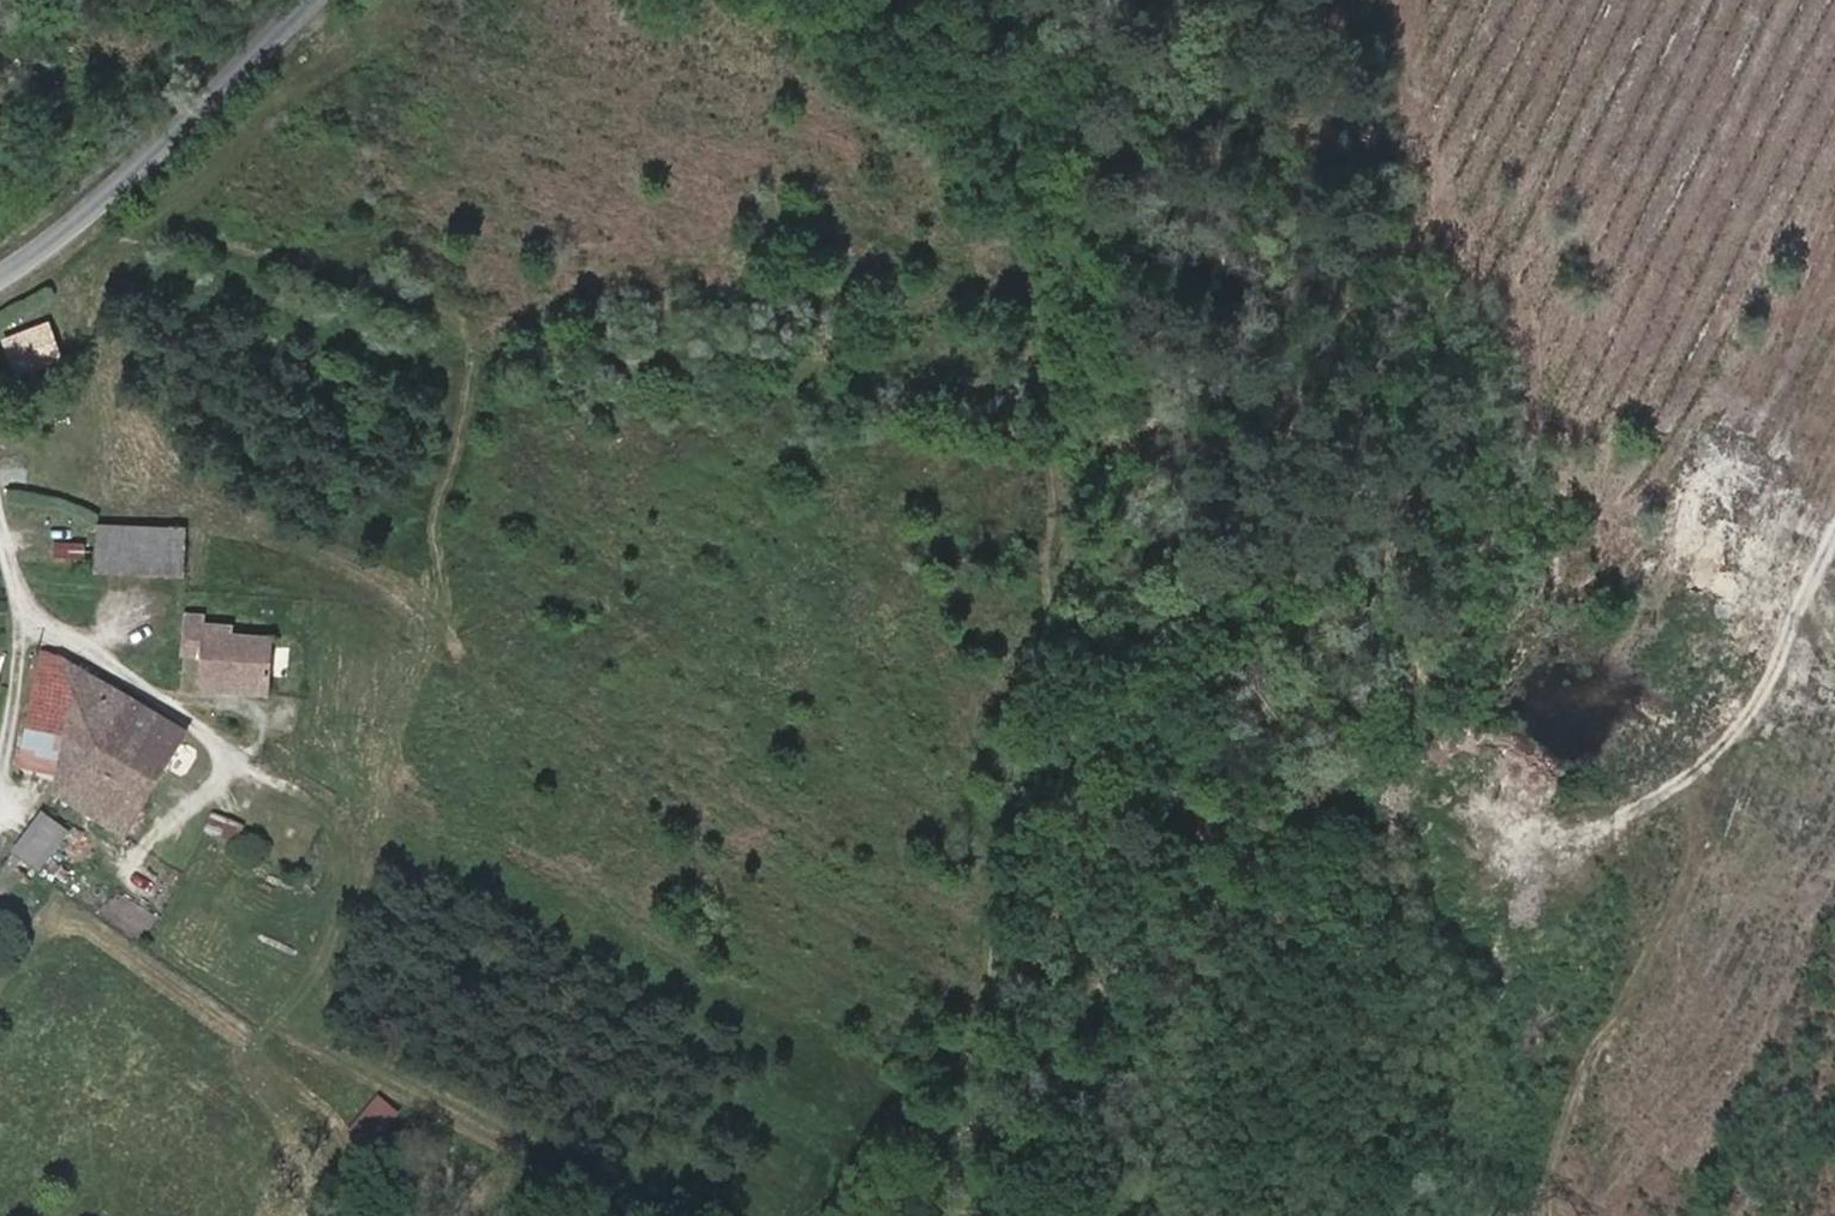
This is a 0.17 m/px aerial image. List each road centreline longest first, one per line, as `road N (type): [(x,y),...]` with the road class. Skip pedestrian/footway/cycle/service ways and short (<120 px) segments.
road 1 (residential): [(0,528),(13,578),(37,619),(227,755),(219,784),(134,853),(132,875)]
road 2 (residential): [(320,0),(100,201),(0,274)]

